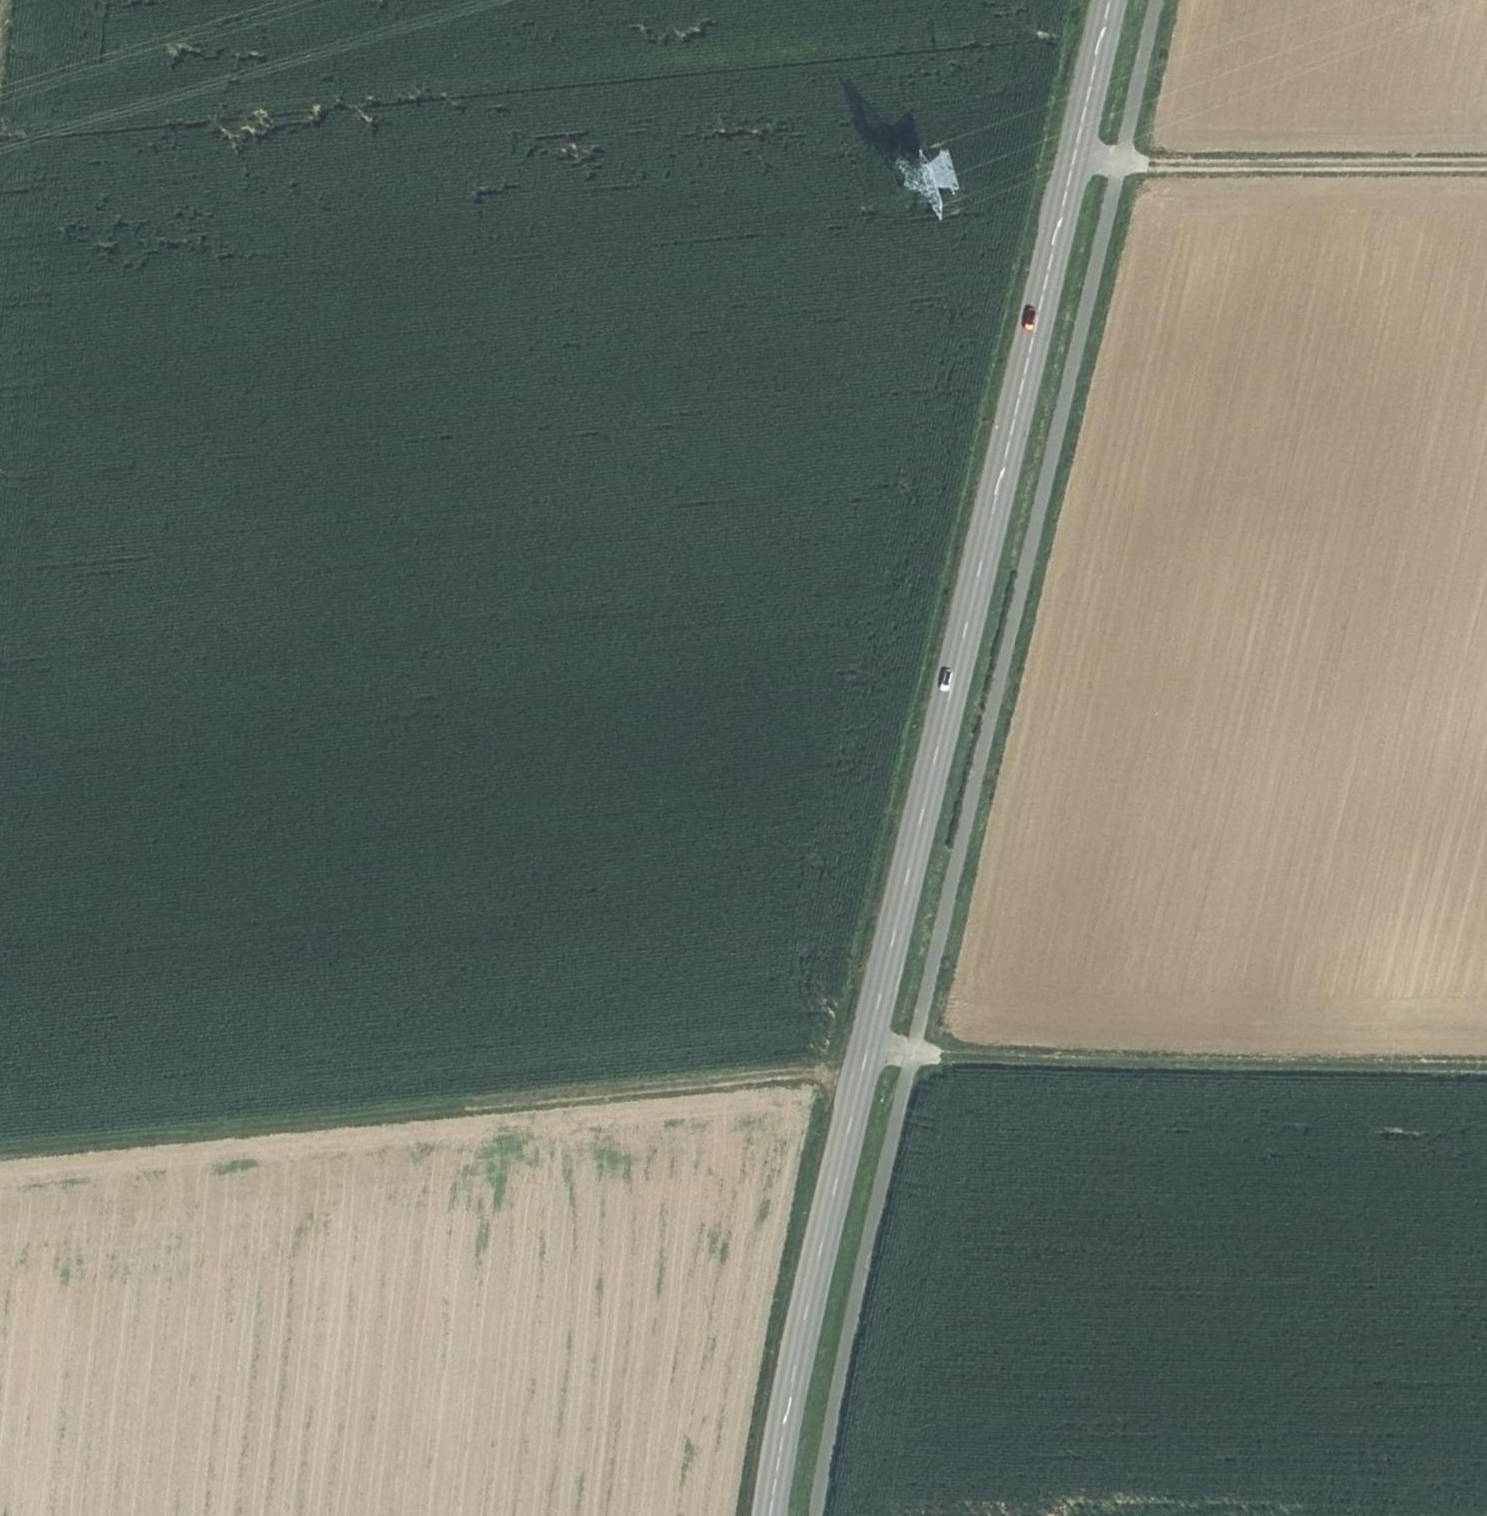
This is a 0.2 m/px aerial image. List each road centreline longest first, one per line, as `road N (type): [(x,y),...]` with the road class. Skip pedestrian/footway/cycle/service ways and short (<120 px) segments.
road 1 (secondary): [(772,1515),(862,1060),(1109,0)]
road 2 (track): [(1486,1065),(862,1060),(817,1082),(0,1160)]
road 3 (track): [(1067,193),(0,300)]
road 4 (track): [(1073,164),(1486,166)]

